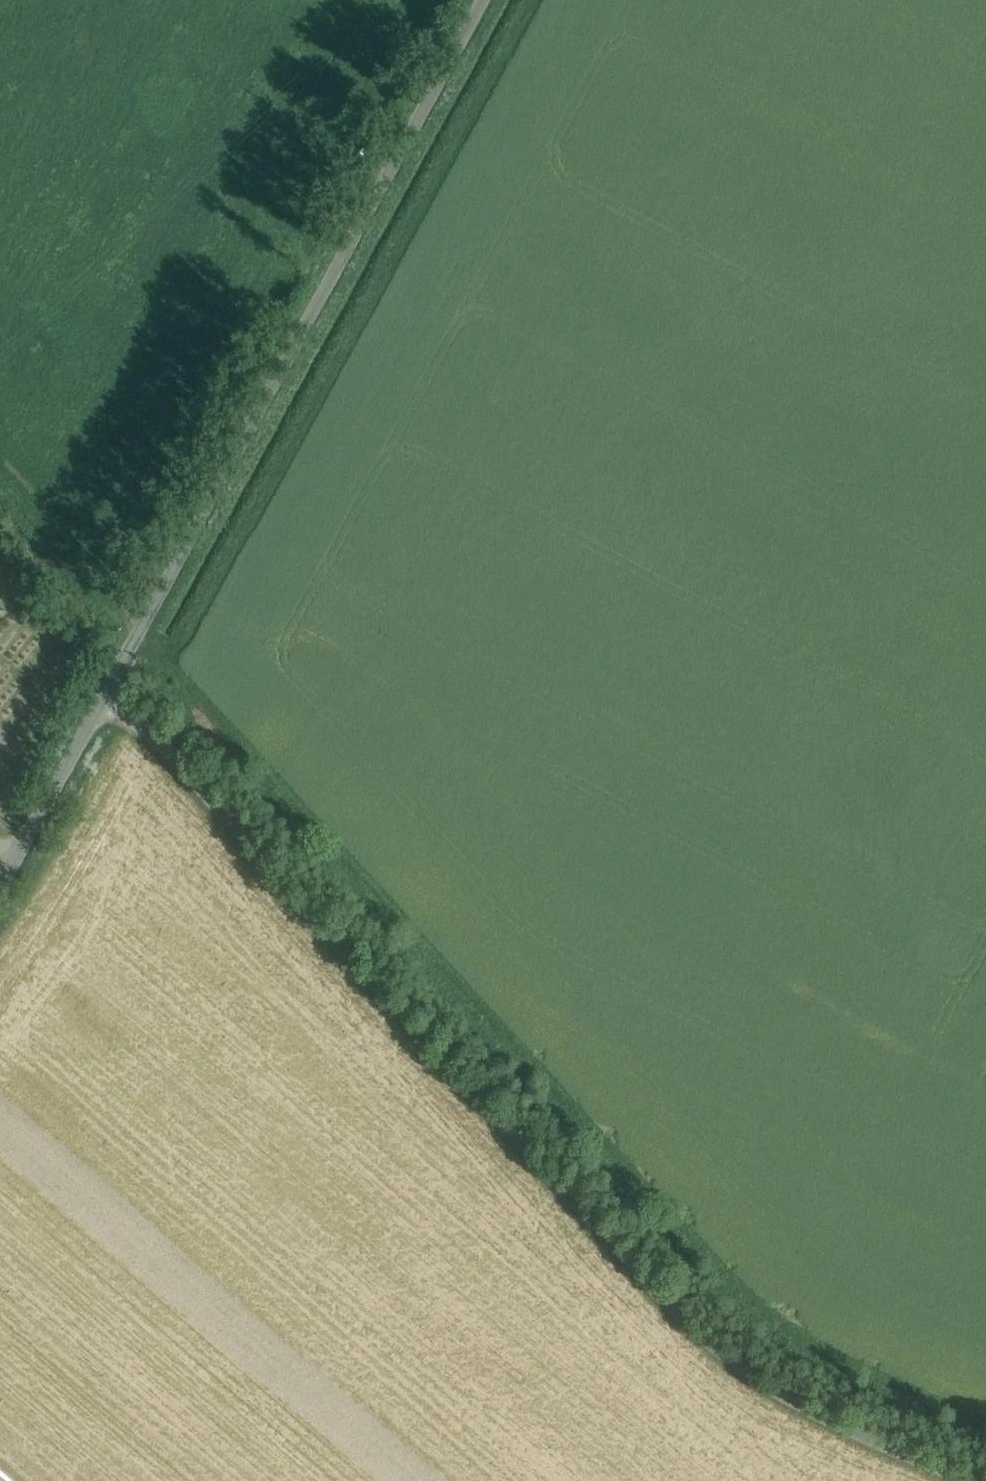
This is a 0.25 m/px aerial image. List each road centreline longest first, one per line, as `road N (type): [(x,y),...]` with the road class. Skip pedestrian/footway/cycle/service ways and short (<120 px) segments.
road 1 (unclassified): [(984,1480),(812,1412),(755,1377),(685,1315),(110,689)]
road 2 (unclassified): [(486,0),(110,689)]
road 3 (unclassified): [(110,689),(0,892)]

